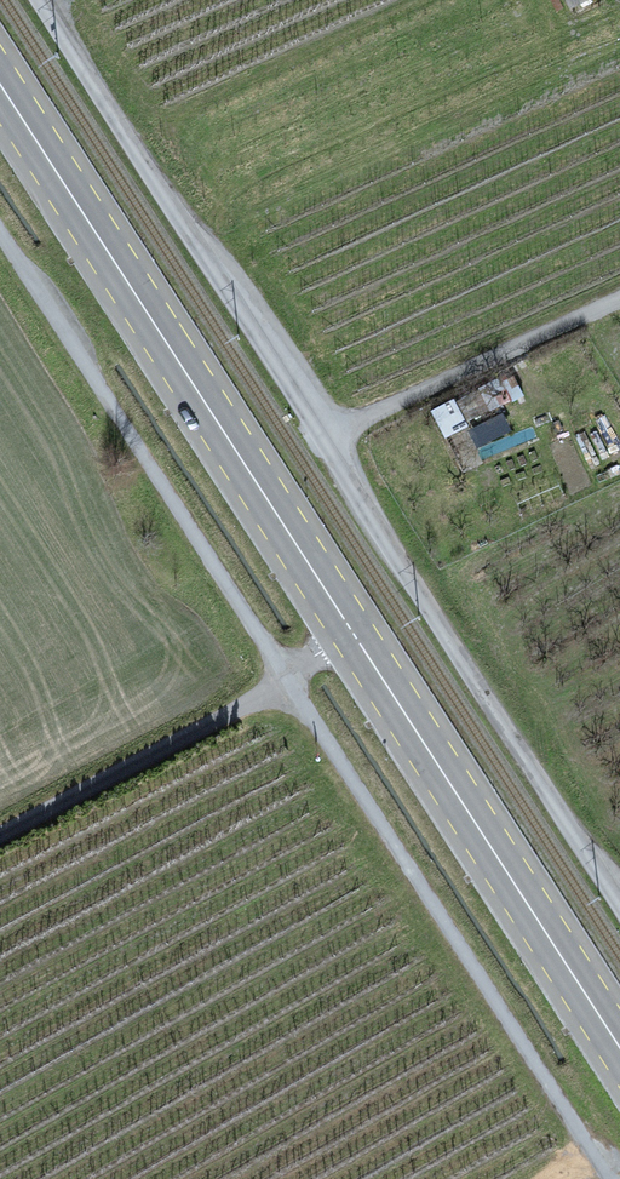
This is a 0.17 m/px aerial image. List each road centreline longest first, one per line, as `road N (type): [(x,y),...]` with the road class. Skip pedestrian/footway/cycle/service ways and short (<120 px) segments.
road 1 (primary): [(0,83),(619,1045)]
road 2 (unclassified): [(610,1178),(289,681)]
road 3 (unclassified): [(619,901),(326,438)]
road 4 (unclassified): [(0,232),(289,681)]
road 5 (unclassified): [(326,438),(43,0)]
road 6 (track): [(0,839),(289,681)]
road 7 (unclassified): [(326,438),(619,299)]

